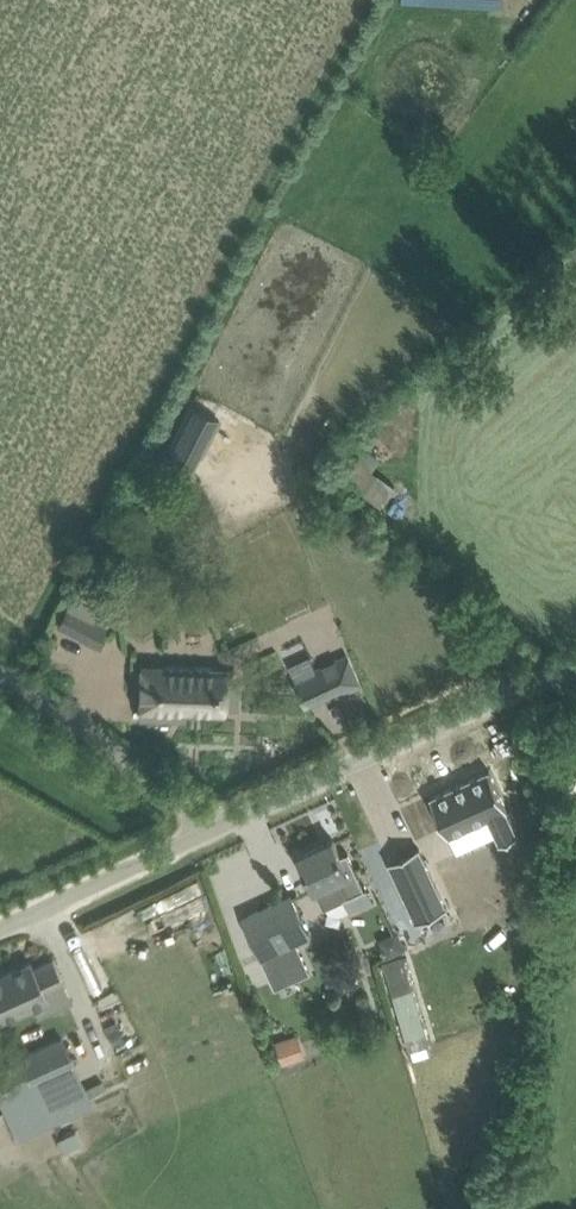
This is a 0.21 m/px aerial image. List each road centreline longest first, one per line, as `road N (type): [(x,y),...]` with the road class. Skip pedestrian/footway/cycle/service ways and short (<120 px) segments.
road 1 (unclassified): [(207,835),(575,668)]
road 2 (unclassified): [(207,835),(157,780),(0,667)]
road 3 (unclassified): [(0,930),(207,835)]

